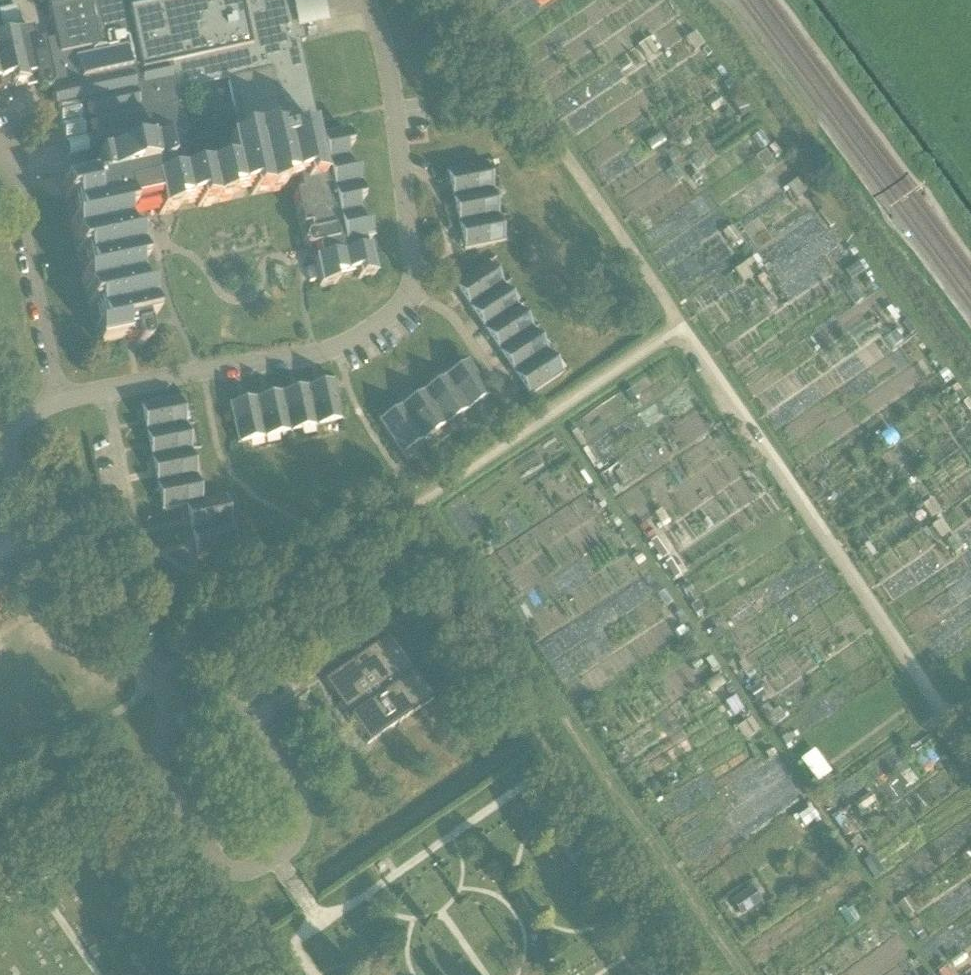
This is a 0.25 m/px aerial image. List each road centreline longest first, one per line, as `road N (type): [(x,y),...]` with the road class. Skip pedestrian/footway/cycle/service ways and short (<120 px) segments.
road 1 (residential): [(59,399),(317,354),(359,337),(403,301),(414,266),(392,77),(369,0)]
road 2 (track): [(682,327),(158,677)]
road 3 (track): [(411,508),(737,974)]
road 4 (residential): [(0,440),(158,677)]
road 5 (residential): [(59,399),(0,136)]
road 6 (residential): [(970,115),(892,0)]

